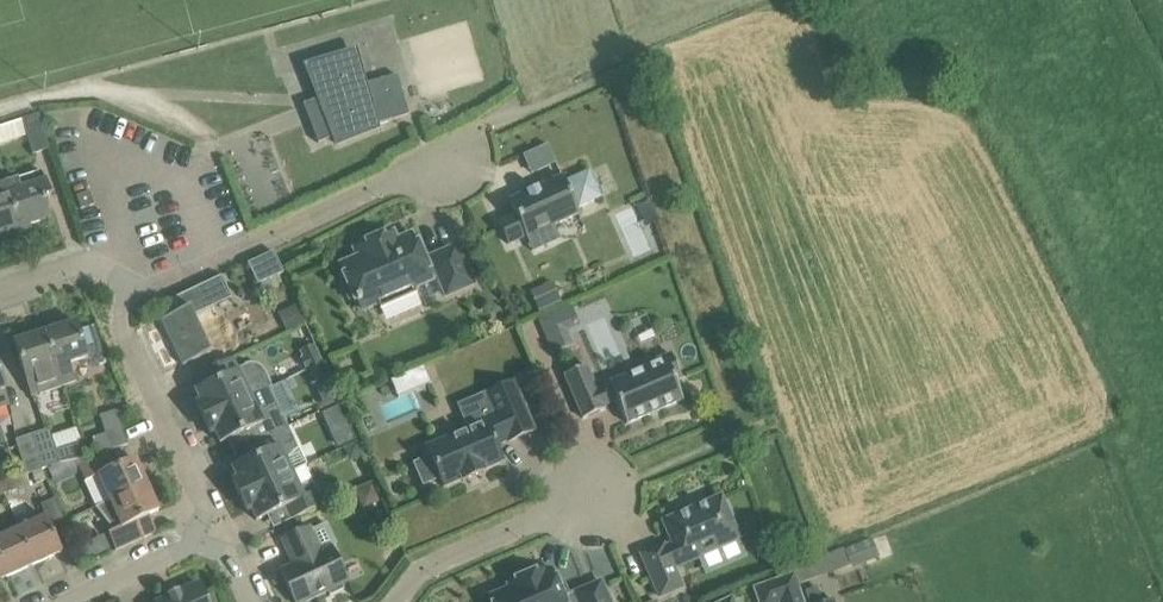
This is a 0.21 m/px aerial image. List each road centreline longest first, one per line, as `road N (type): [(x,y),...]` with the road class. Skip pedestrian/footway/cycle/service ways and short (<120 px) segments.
road 1 (residential): [(130,306),(142,293),(447,162)]
road 2 (residential): [(192,548),(202,497),(125,333),(130,306)]
road 3 (residential): [(400,601),(427,573),(597,499)]
road 4 (residential): [(0,298),(96,273),(127,291),(130,306)]
road 5 (residential): [(192,548),(73,601)]

